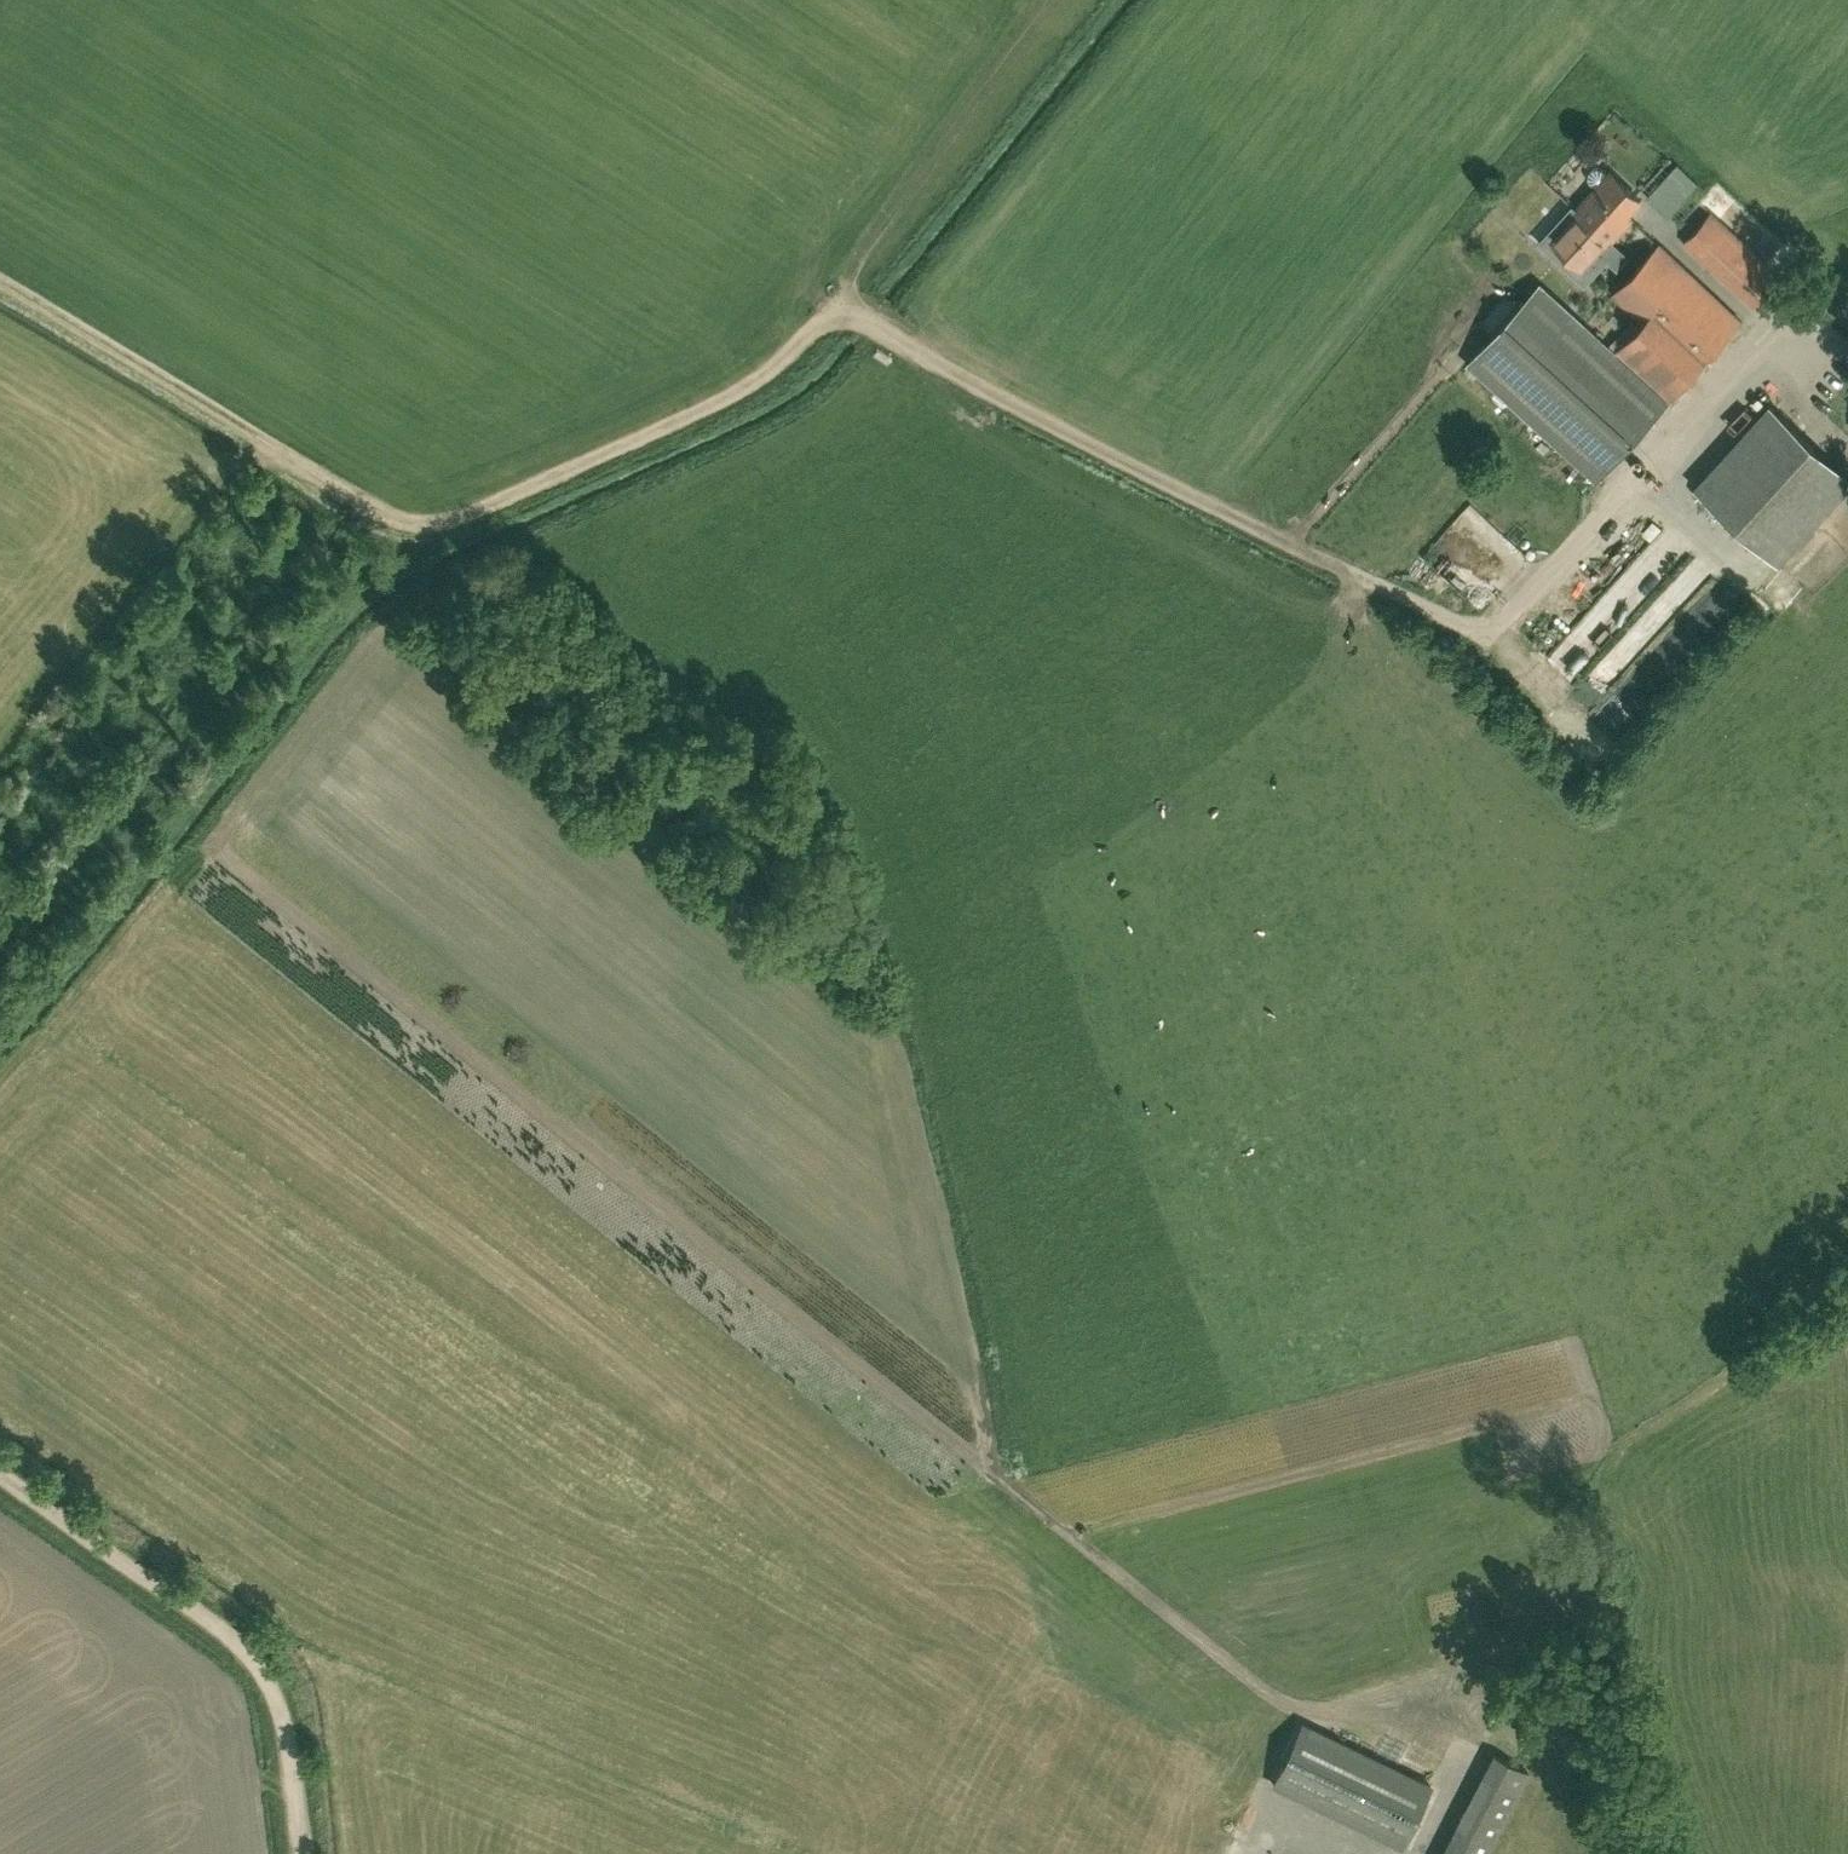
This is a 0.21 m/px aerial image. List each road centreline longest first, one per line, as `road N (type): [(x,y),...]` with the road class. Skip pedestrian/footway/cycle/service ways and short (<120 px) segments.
road 1 (track): [(303,1853),(279,1706),(246,1651),(0,1478)]

